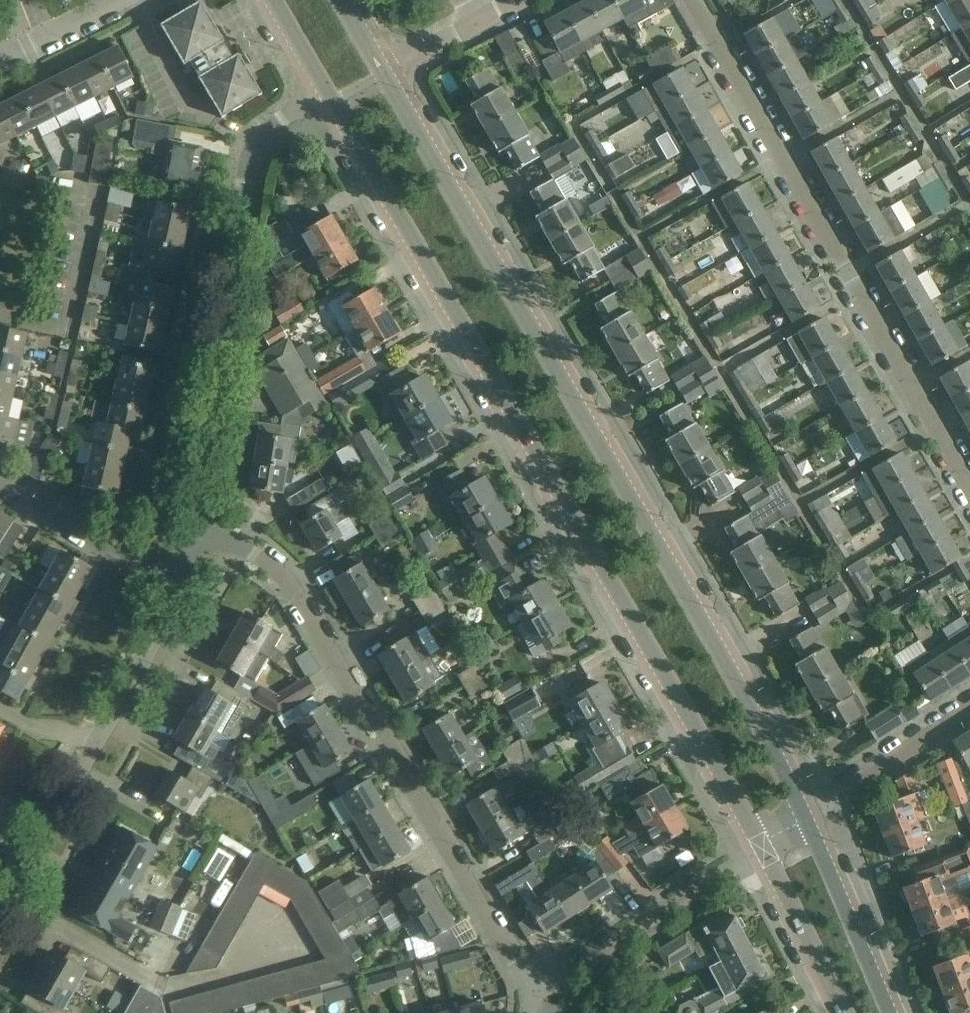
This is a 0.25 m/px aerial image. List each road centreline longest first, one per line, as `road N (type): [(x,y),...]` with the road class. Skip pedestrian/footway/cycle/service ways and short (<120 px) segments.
road 1 (secondary): [(330,103),(761,848)]
road 2 (secondary): [(805,817),(382,74)]
road 3 (residential): [(531,987),(290,578),(193,524)]
road 4 (residential): [(969,485),(691,0)]
road 5 (residential): [(330,103),(256,140),(193,524)]
road 6 (residential): [(531,987),(648,928),(761,848)]
road 7 (secondary): [(890,1012),(805,817)]
road 8 (residential): [(175,580),(154,643),(83,761)]
road 9 (residential): [(175,580),(0,479)]
road 10 (residential): [(805,817),(969,711)]
road 11 (secondary): [(761,848),(841,1012)]
road 12 (residential): [(83,761),(0,913)]
road 13 (residential): [(0,60),(113,0)]

